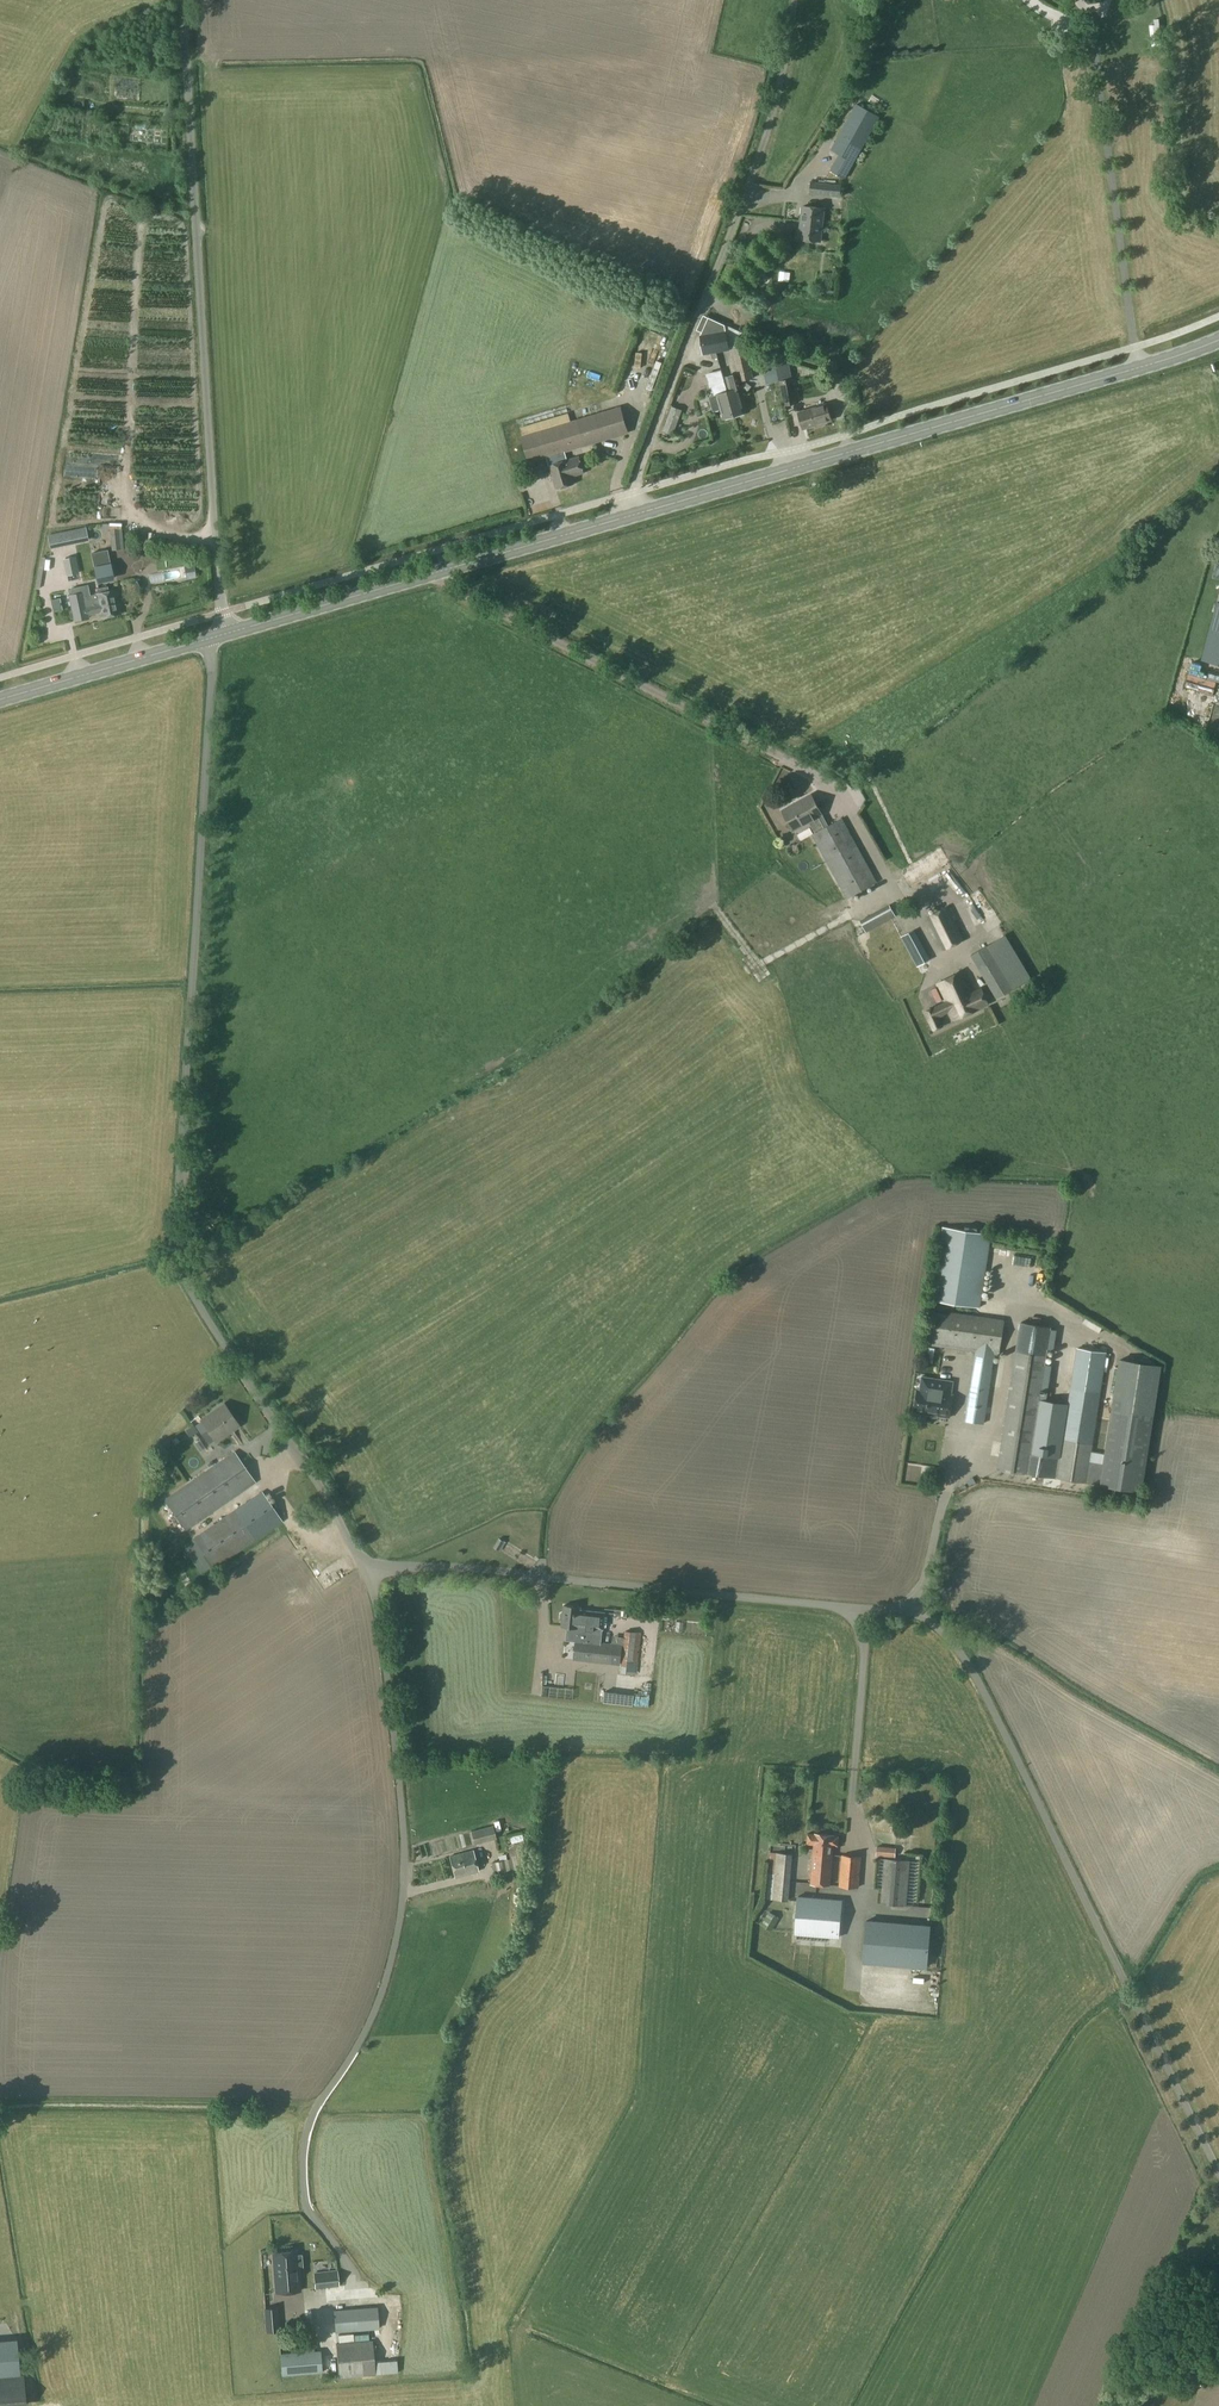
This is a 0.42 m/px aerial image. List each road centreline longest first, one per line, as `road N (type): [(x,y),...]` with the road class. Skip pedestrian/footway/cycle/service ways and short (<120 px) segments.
road 1 (unclassified): [(1218,2174),(971,1668),(941,1630),(910,1614),(480,1568),(368,1572)]
road 2 (secondary): [(224,633),(1218,340)]
road 3 (unclassified): [(368,1572),(192,1294),(174,1245),(209,638)]
road 4 (unclassified): [(303,2203),(302,2135),(375,2009),(404,1874),(382,1634),(368,1572)]
road 5 (unclassified): [(224,633),(195,219)]
road 6 (track): [(897,890),(759,963),(712,902)]
road 7 (secondary): [(0,699),(209,638)]

